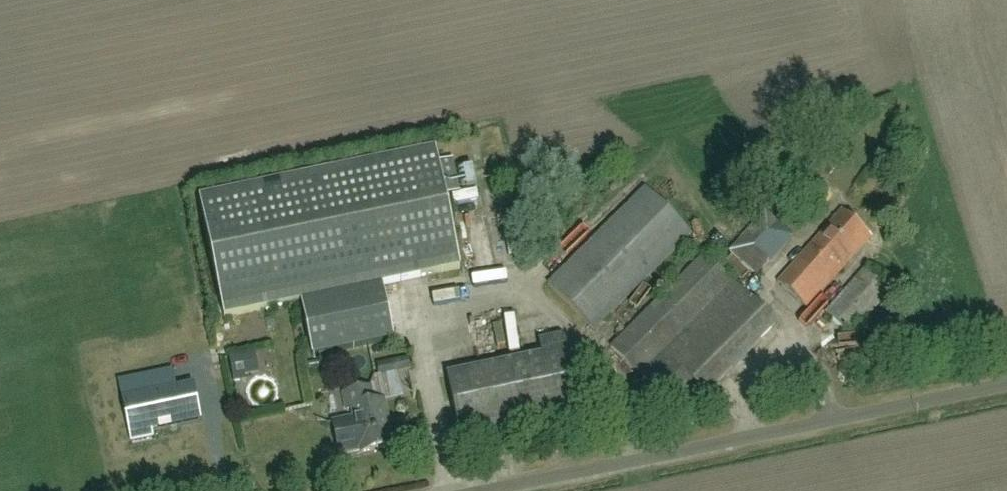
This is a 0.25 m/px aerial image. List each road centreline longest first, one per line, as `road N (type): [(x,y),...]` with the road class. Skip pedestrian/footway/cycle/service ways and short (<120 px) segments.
road 1 (unclassified): [(1006,384),(480,490)]

